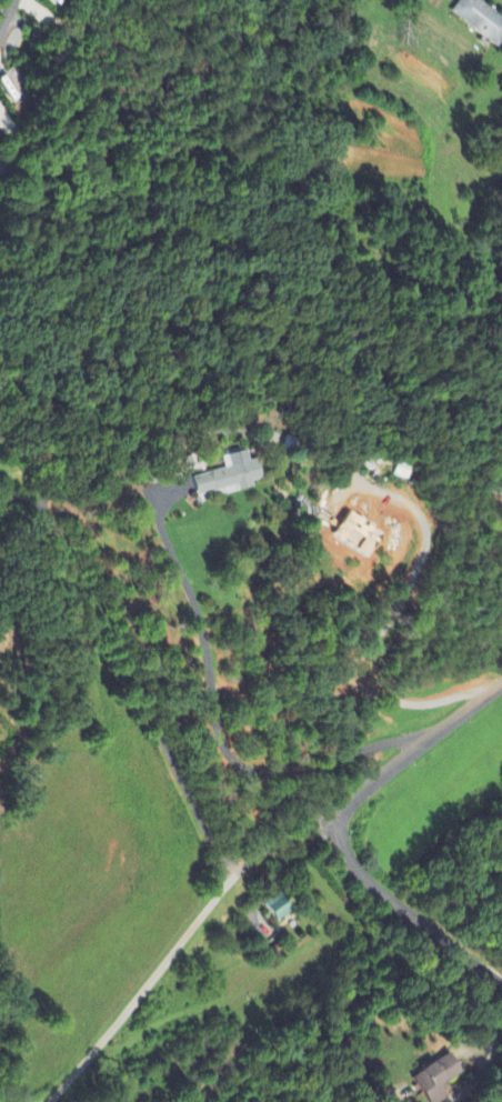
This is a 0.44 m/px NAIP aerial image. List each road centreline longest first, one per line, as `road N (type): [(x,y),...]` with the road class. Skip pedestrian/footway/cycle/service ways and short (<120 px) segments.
road 1 (residential): [(501,690),(334,810),(344,852),(362,878),(501,984)]
road 2 (residential): [(334,810),(238,874),(51,1101)]

